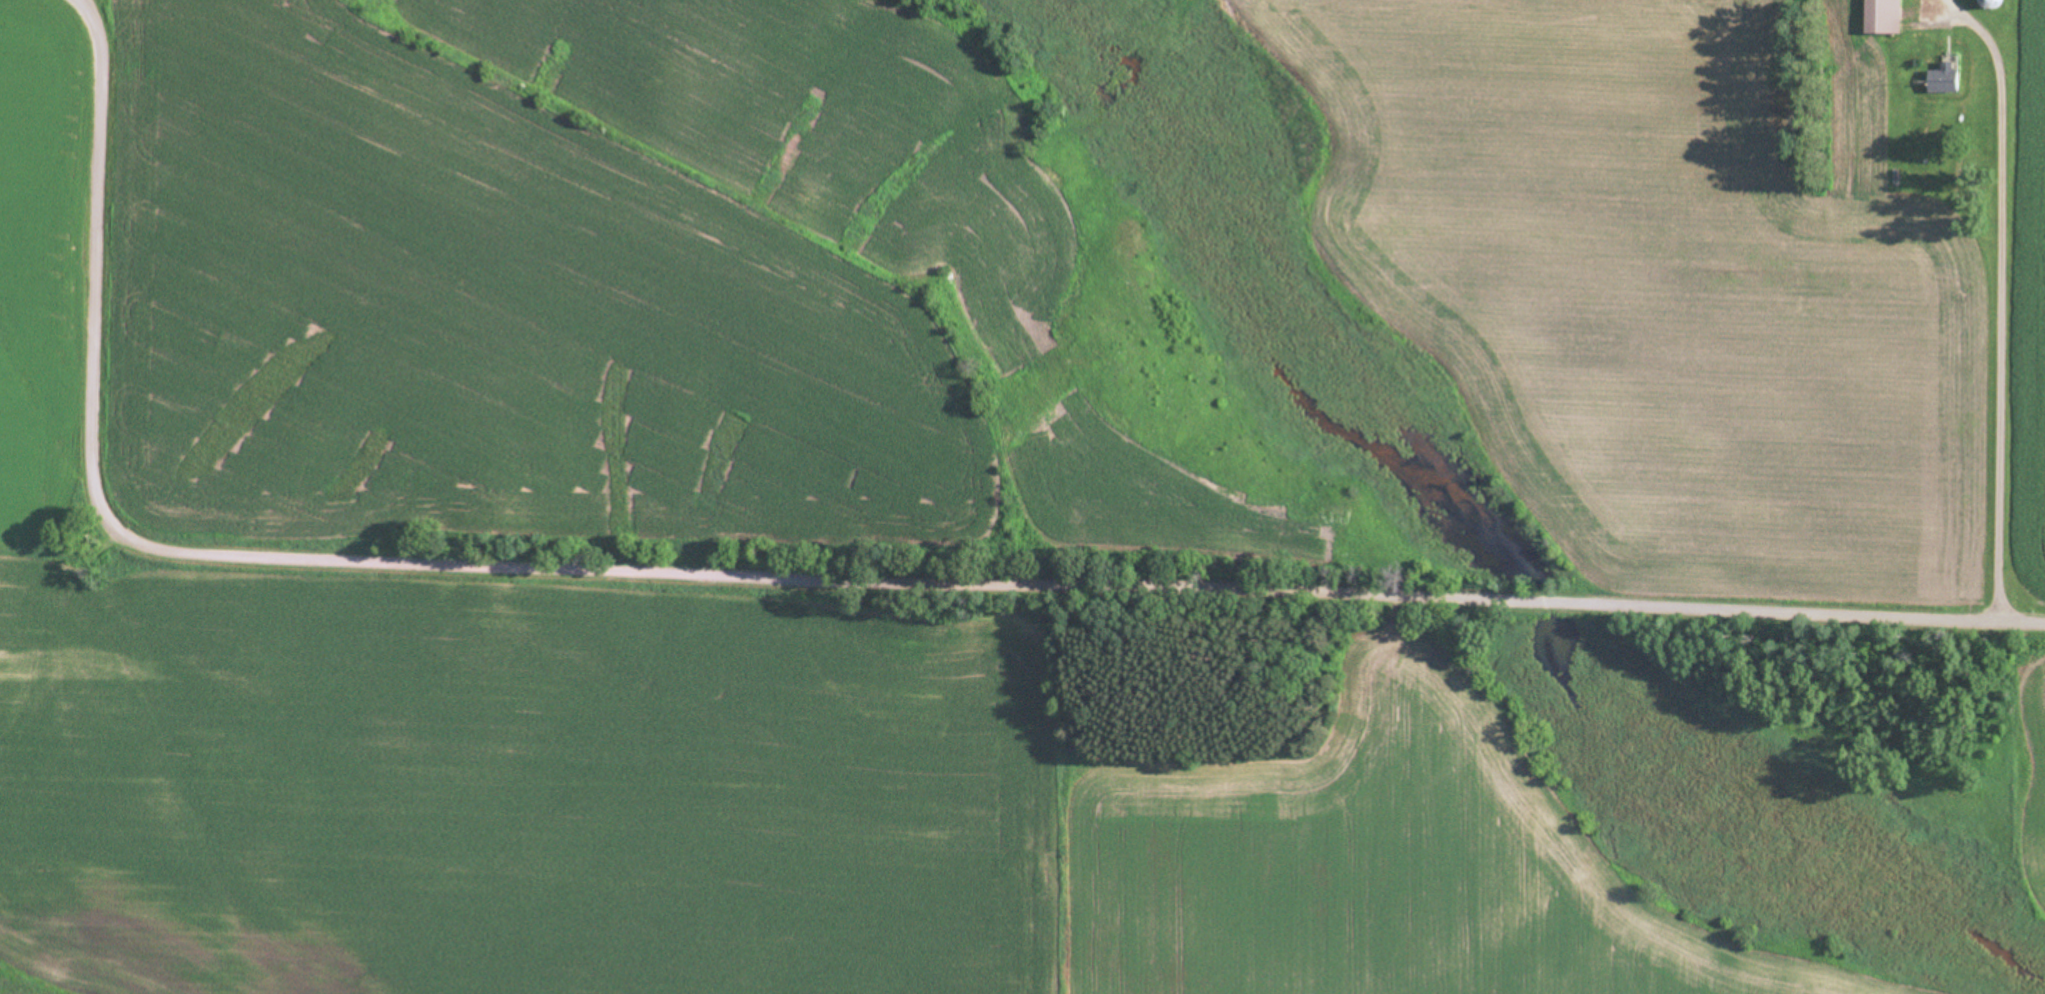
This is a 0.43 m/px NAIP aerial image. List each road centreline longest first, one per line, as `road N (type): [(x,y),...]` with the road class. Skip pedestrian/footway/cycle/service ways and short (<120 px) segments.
road 1 (residential): [(2044,622),(152,552),(112,529),(89,488),(92,107),(70,0)]

